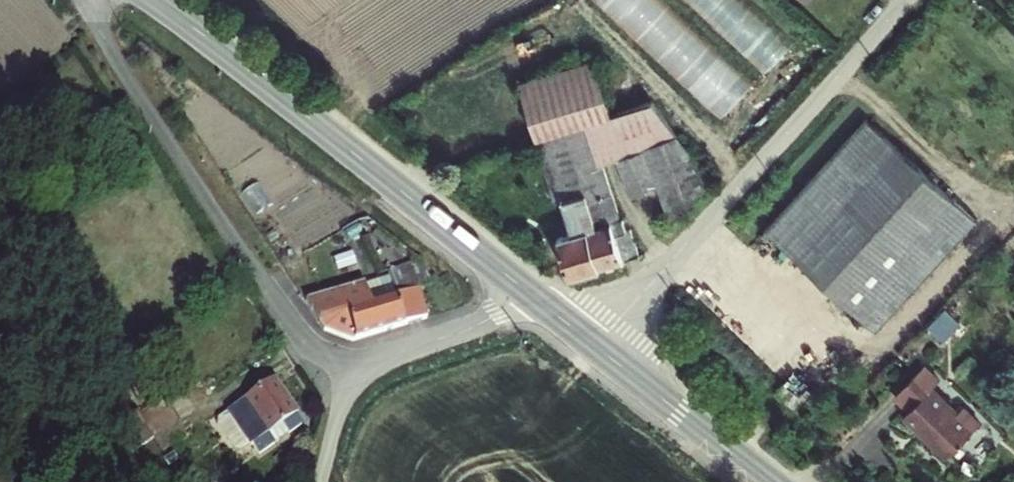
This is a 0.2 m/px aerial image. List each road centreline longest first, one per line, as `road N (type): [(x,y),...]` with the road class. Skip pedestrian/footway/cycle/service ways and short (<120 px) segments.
road 1 (tertiary): [(152,0),(534,301)]
road 2 (unclassified): [(908,0),(596,350)]
road 3 (residential): [(89,0),(106,45),(287,320),(314,348),(355,368)]
road 4 (tertiary): [(596,350),(765,481)]
road 5 (unclassified): [(534,301),(355,368)]
road 6 (unclassified): [(355,368),(319,481)]

